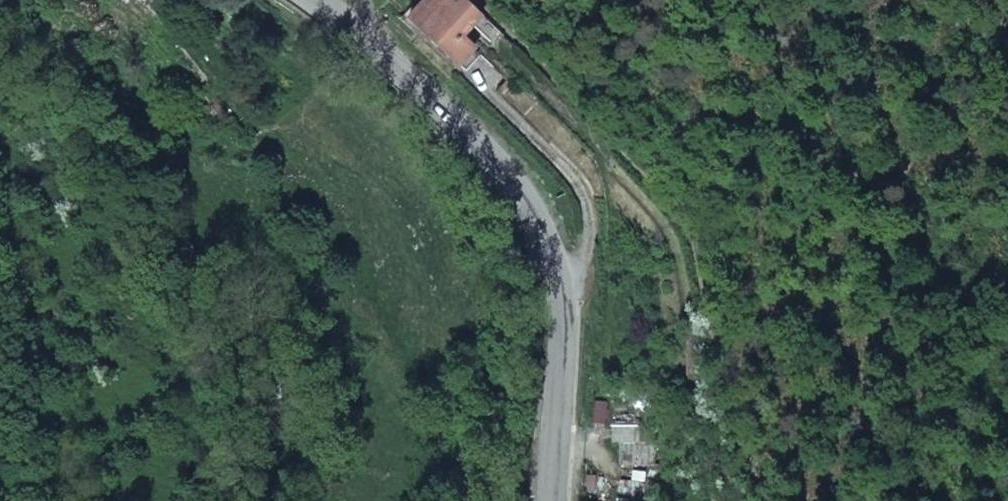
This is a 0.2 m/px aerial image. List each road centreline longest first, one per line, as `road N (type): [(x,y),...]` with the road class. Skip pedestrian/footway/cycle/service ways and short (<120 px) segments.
road 1 (secondary): [(315,0),(492,152),(549,236),(565,325),(557,500)]
road 2 (track): [(766,500),(727,392),(689,232),(586,105),(477,0)]

